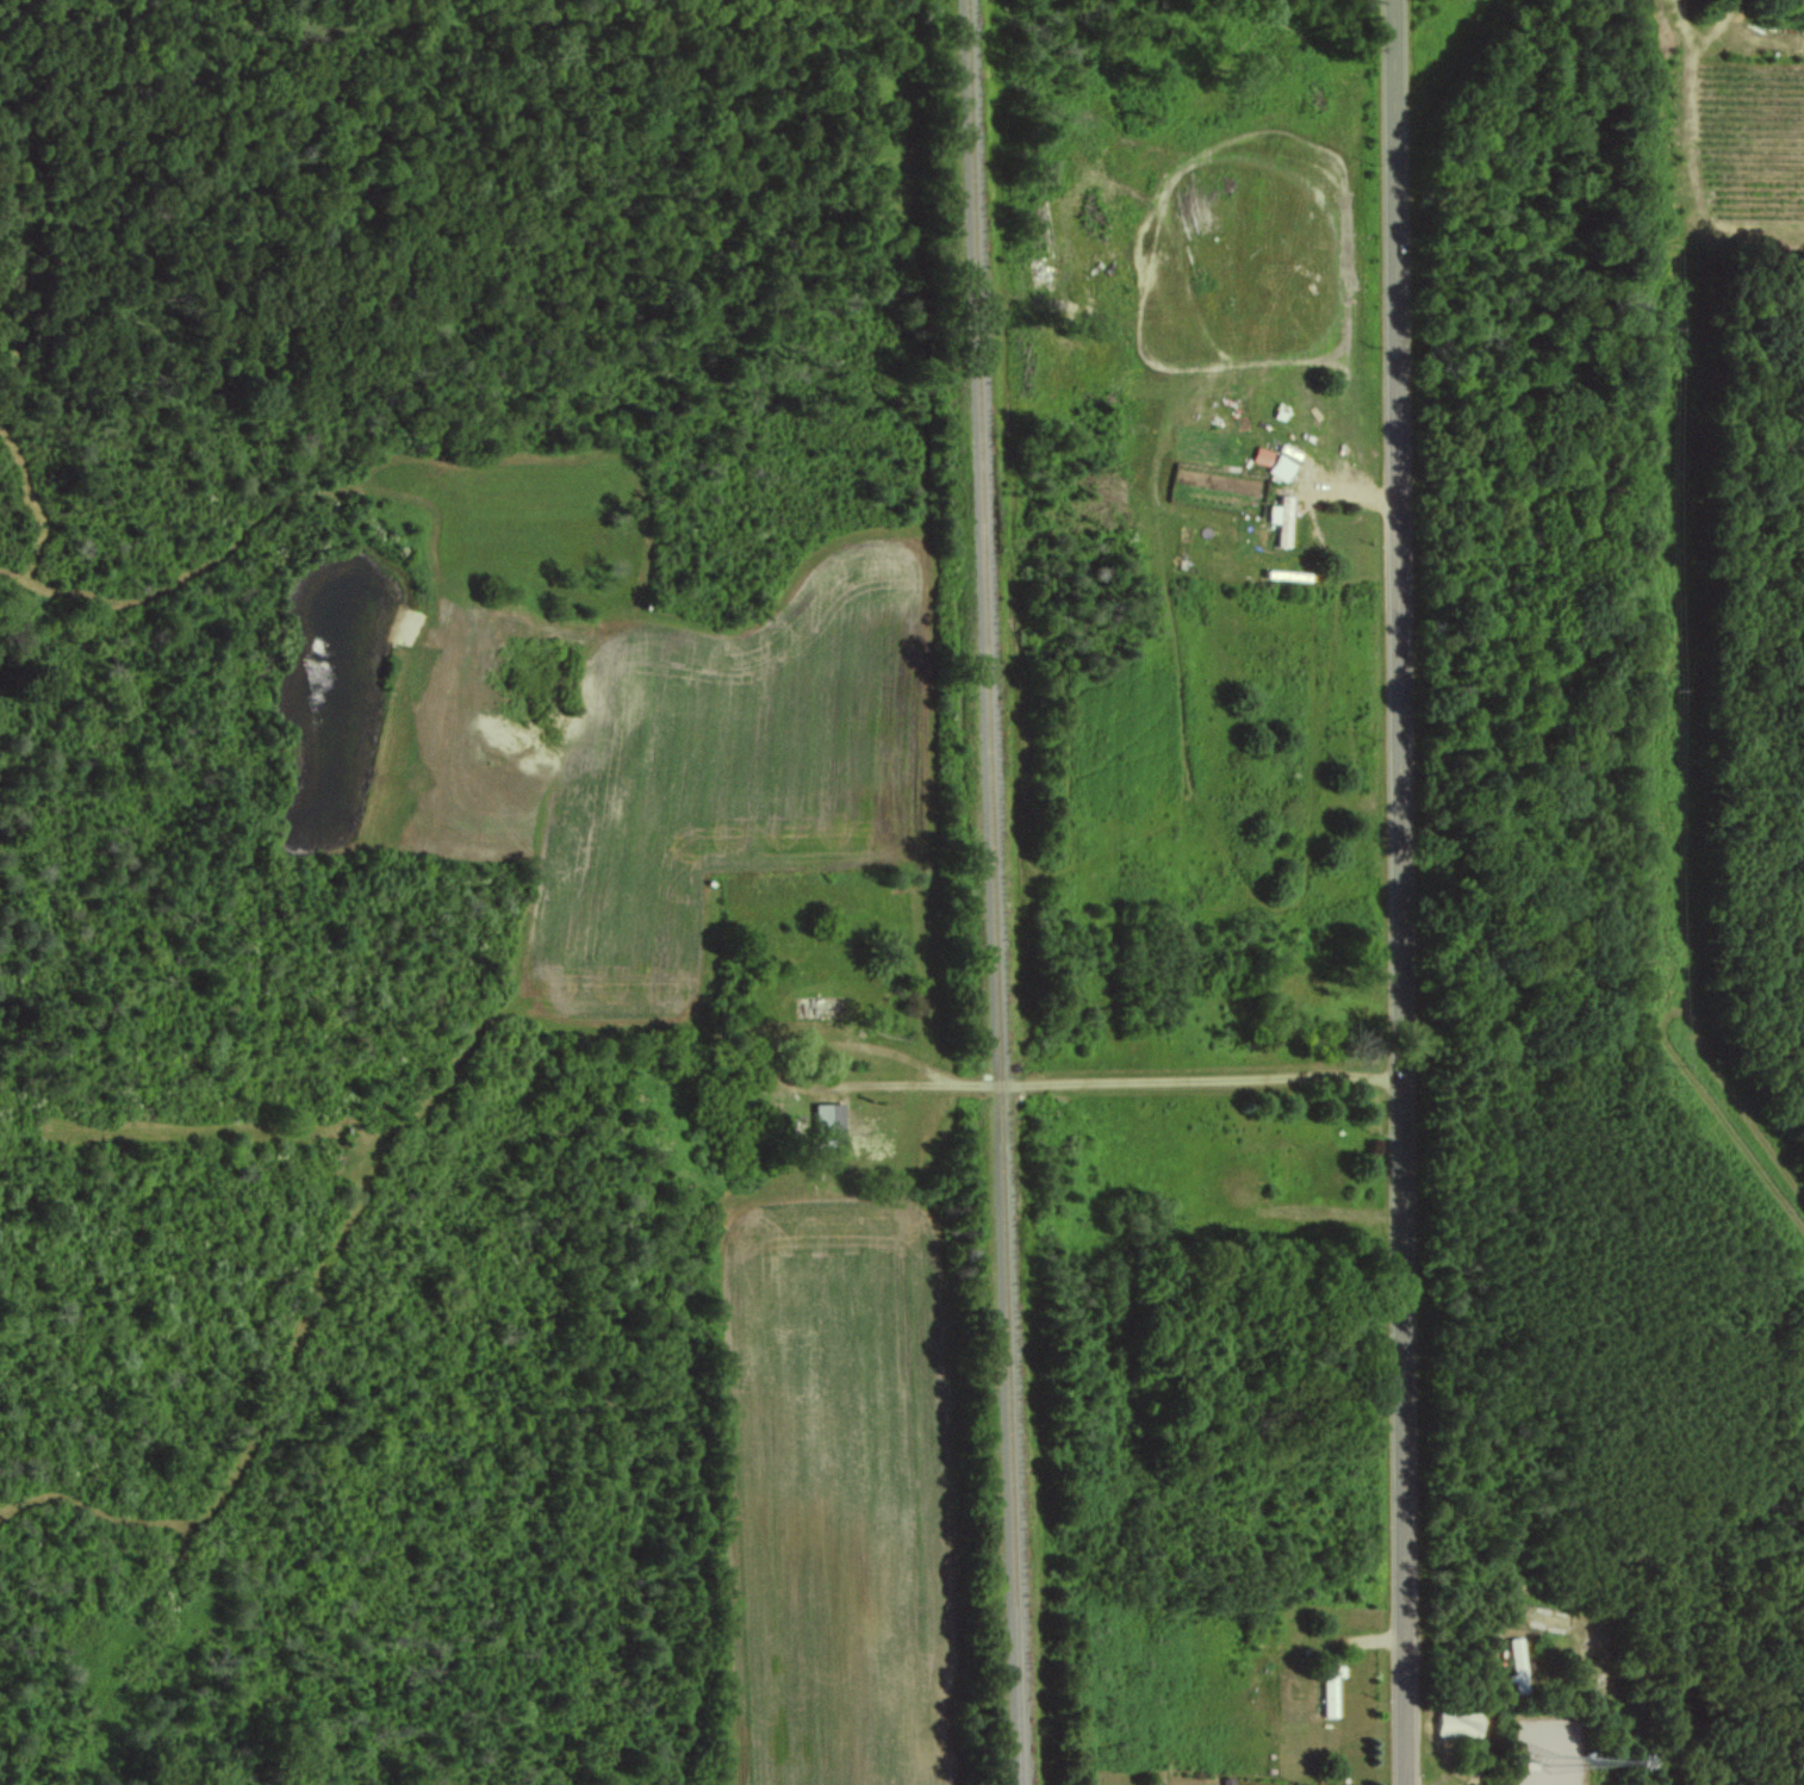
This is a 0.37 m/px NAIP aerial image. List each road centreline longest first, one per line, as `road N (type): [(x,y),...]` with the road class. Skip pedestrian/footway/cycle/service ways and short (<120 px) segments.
road 1 (tertiary): [(1408,1784),(1392,0)]

